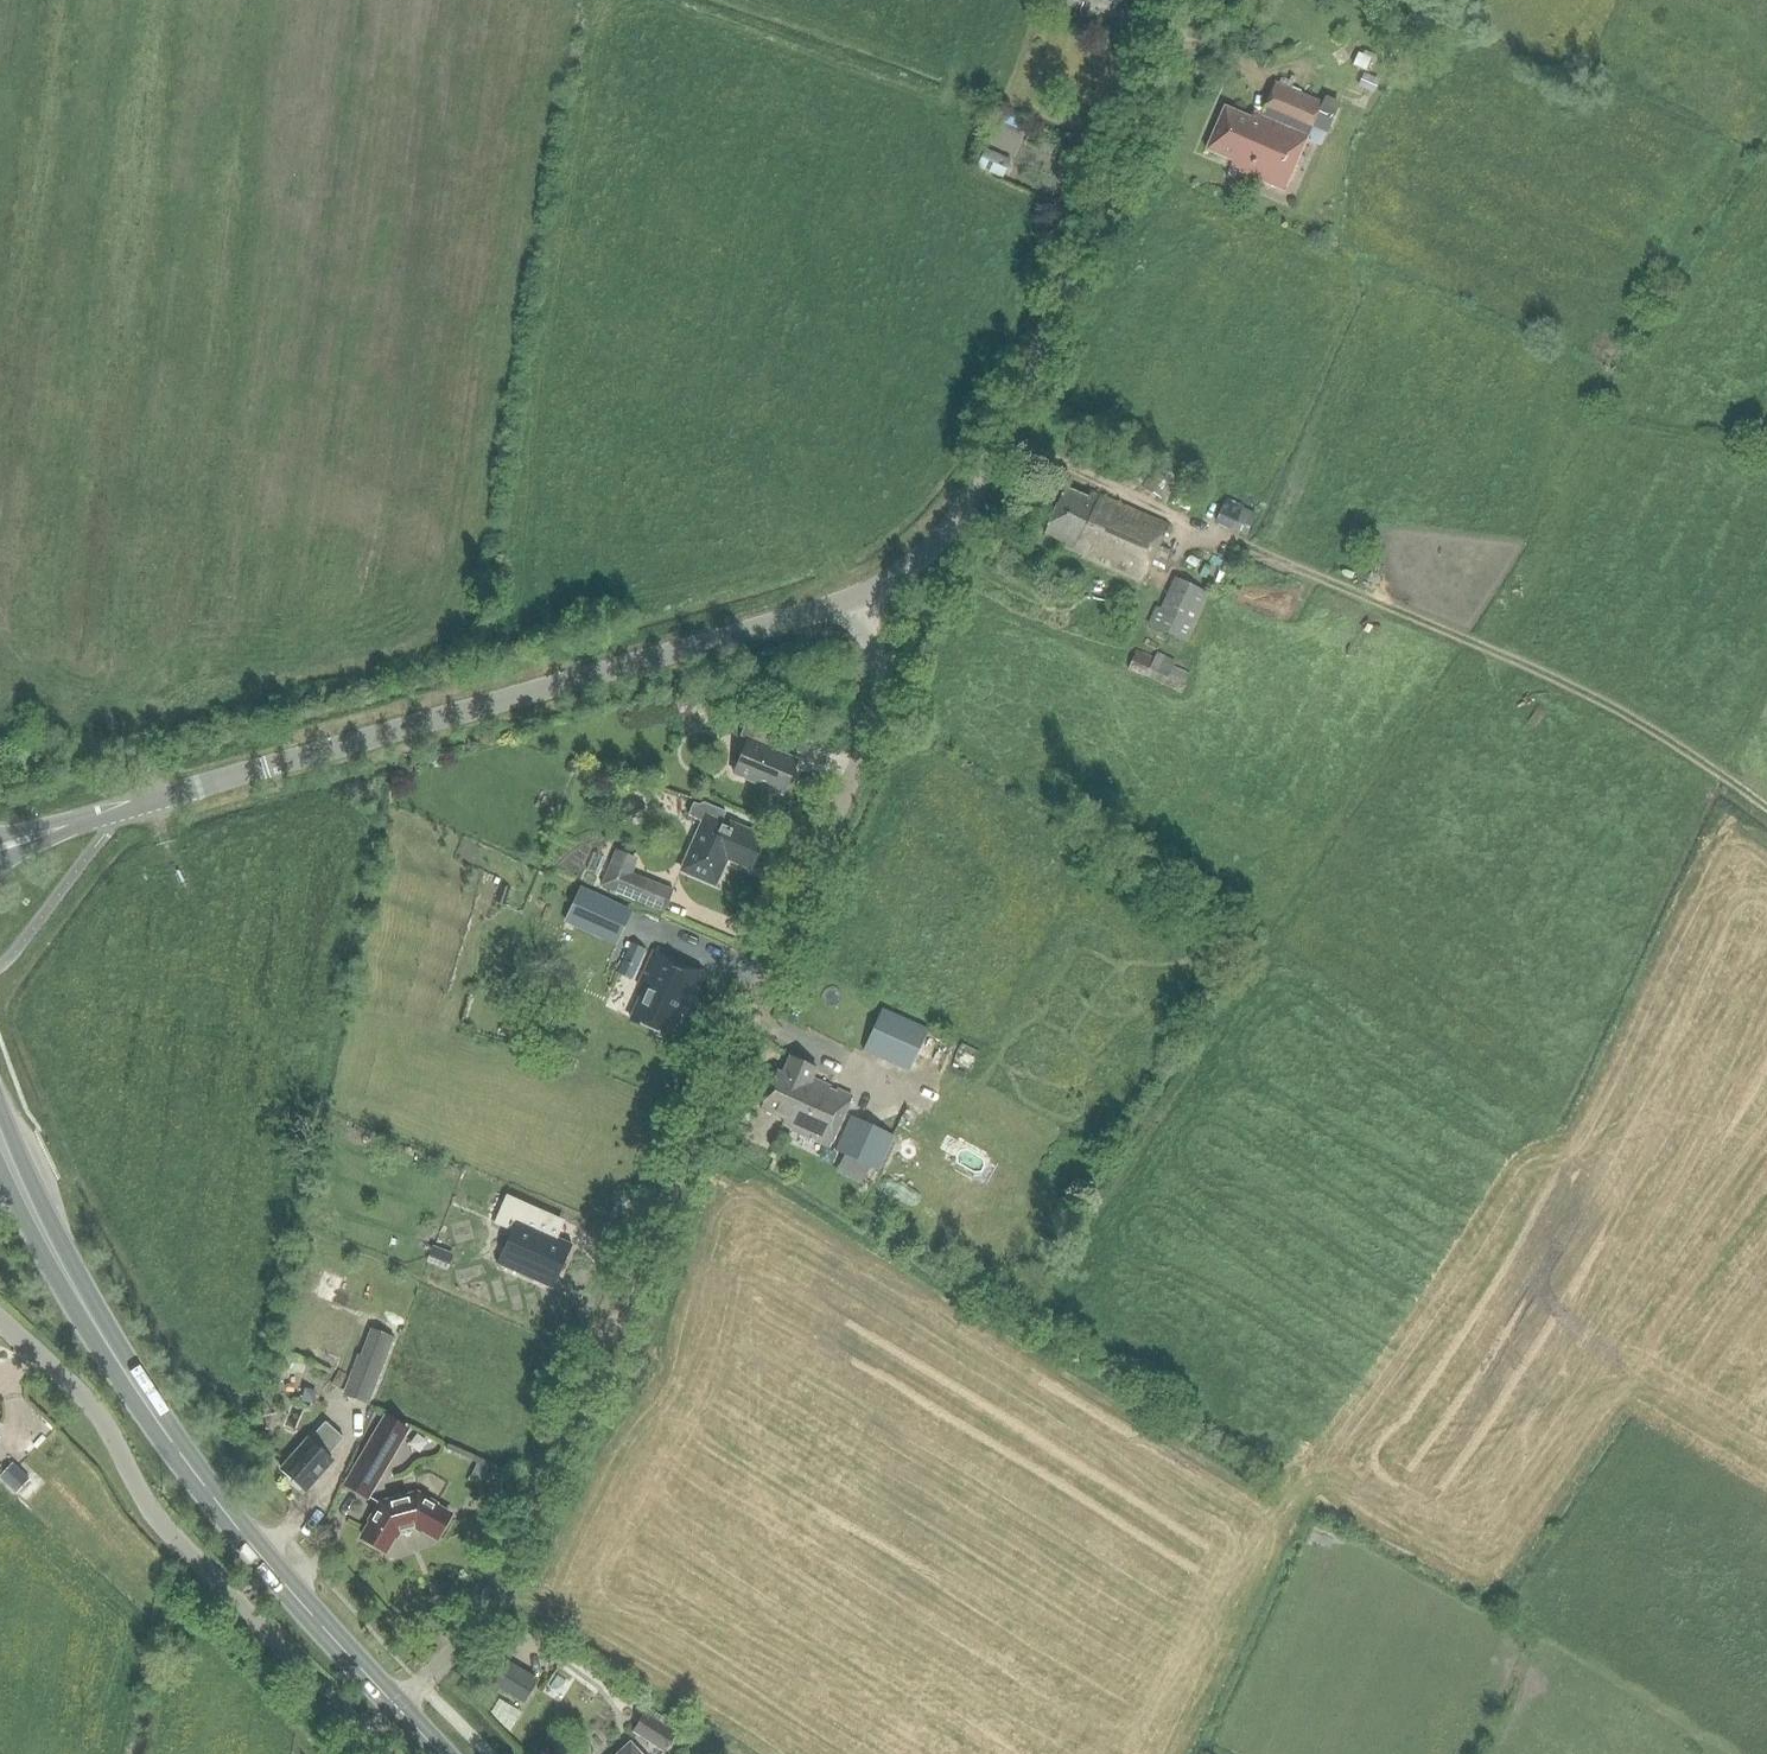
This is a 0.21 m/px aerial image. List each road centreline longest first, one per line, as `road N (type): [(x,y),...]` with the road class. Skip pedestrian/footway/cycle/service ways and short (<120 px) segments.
road 1 (unclassified): [(568,1431),(876,718),(879,675),(857,598)]
road 2 (unclassified): [(120,811),(857,598)]
road 3 (unclassified): [(857,598),(934,553),(968,505),(1193,0)]
road 4 (unclassified): [(384,1753),(155,1520),(95,1403),(0,1319)]
road 5 (primary): [(398,1706),(207,1492),(63,1269)]
road 6 (unclassified): [(420,1683),(486,1613),(561,1449)]
road 7 (primary): [(63,1269),(0,1102)]
road 8 (unclassified): [(0,865),(120,811)]
road 9 (unclassified): [(120,811),(0,833)]
road 10 (primary): [(0,1166),(63,1269)]

